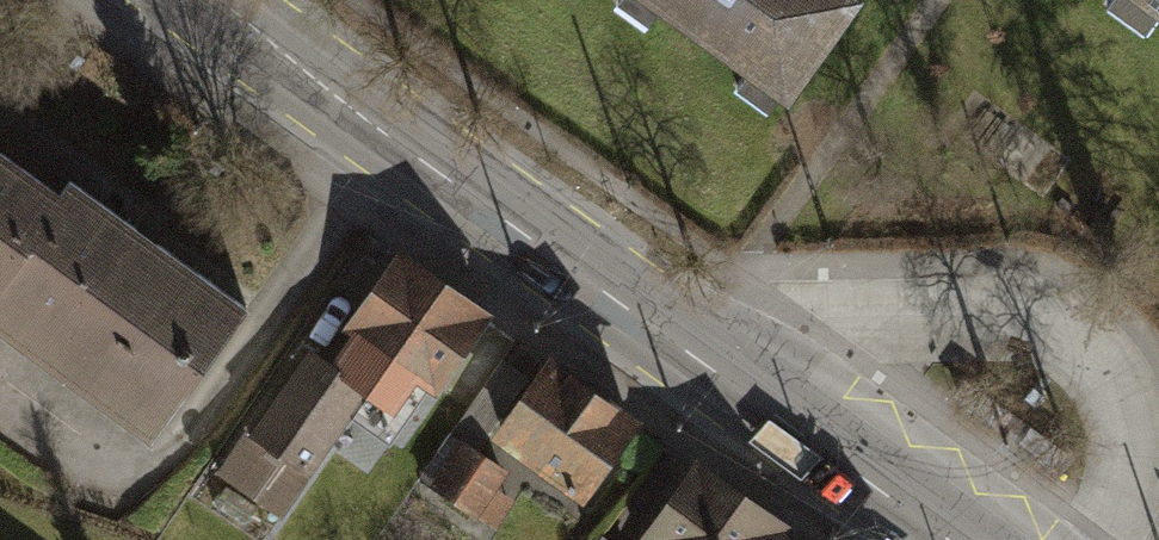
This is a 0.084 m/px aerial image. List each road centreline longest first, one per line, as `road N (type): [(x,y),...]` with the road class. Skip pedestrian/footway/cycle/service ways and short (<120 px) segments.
road 1 (primary): [(203,0),(948,539)]

